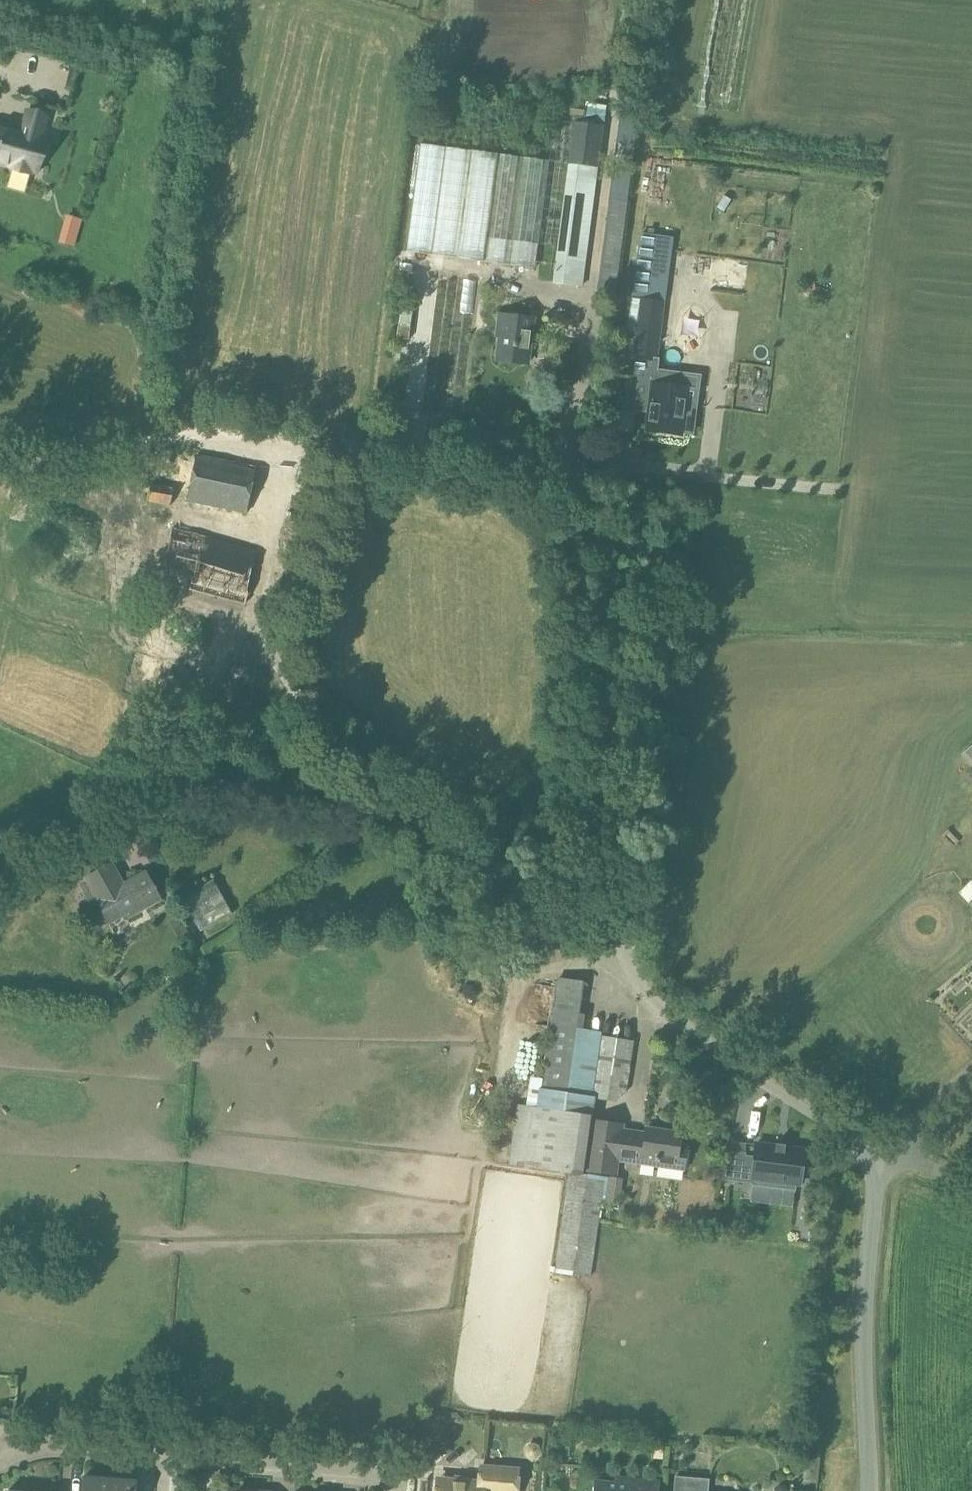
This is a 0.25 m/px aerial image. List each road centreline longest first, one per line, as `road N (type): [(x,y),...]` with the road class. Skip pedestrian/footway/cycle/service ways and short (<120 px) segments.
road 1 (unclassified): [(620,973),(593,493),(570,474),(546,469),(298,442)]
road 2 (unclassified): [(877,1172),(848,1131),(766,1083),(620,973)]
road 3 (unclassified): [(870,1490),(865,1334),(877,1172)]
road 4 (track): [(298,442),(184,434),(94,450),(29,450),(0,441)]
road 5 (unclassified): [(620,973),(408,814)]
road 6 (residential): [(168,1454),(379,1474),(391,1490)]
road 7 (residential): [(0,1455),(31,1445),(168,1454)]

